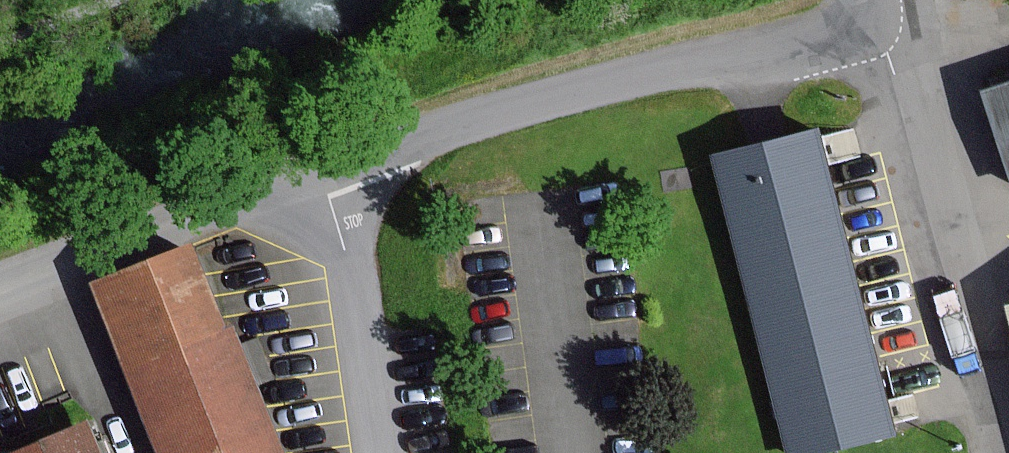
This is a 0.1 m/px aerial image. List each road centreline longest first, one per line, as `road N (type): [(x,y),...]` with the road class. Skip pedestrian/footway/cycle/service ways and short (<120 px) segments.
road 1 (unclassified): [(323,176),(566,93),(844,25),(864,9)]
road 2 (unclassified): [(864,9),(888,55),(989,452)]
road 3 (unclassified): [(323,176),(0,293)]
road 4 (unclassified): [(373,452),(352,271),(323,176)]

